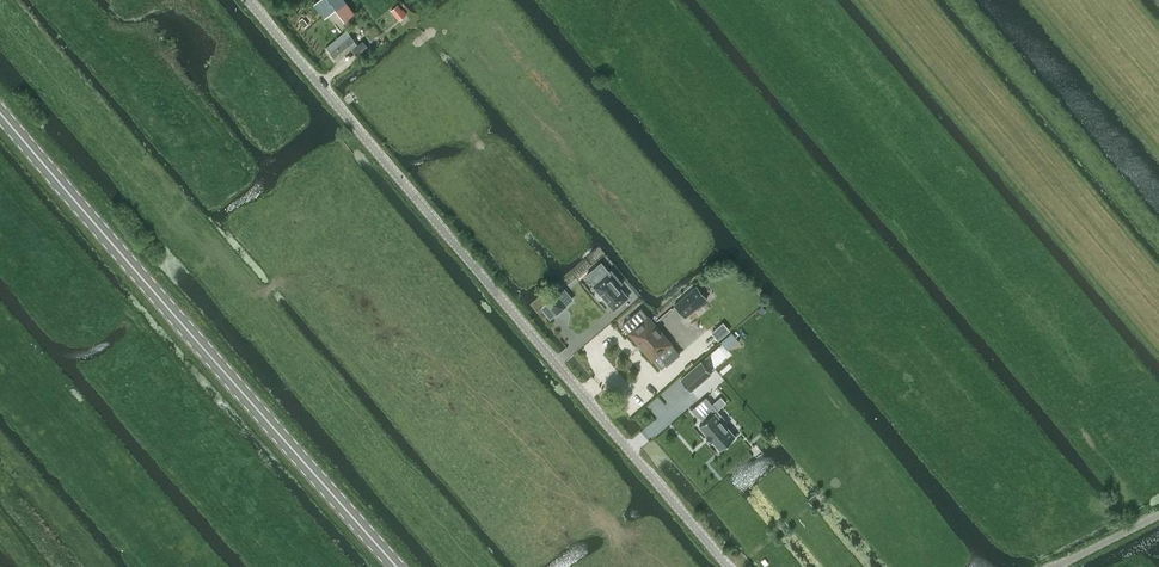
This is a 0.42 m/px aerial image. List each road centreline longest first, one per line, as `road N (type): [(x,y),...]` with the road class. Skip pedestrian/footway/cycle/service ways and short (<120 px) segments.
road 1 (tertiary): [(726,566),(248,0)]
road 2 (secondary): [(396,566),(0,112)]

